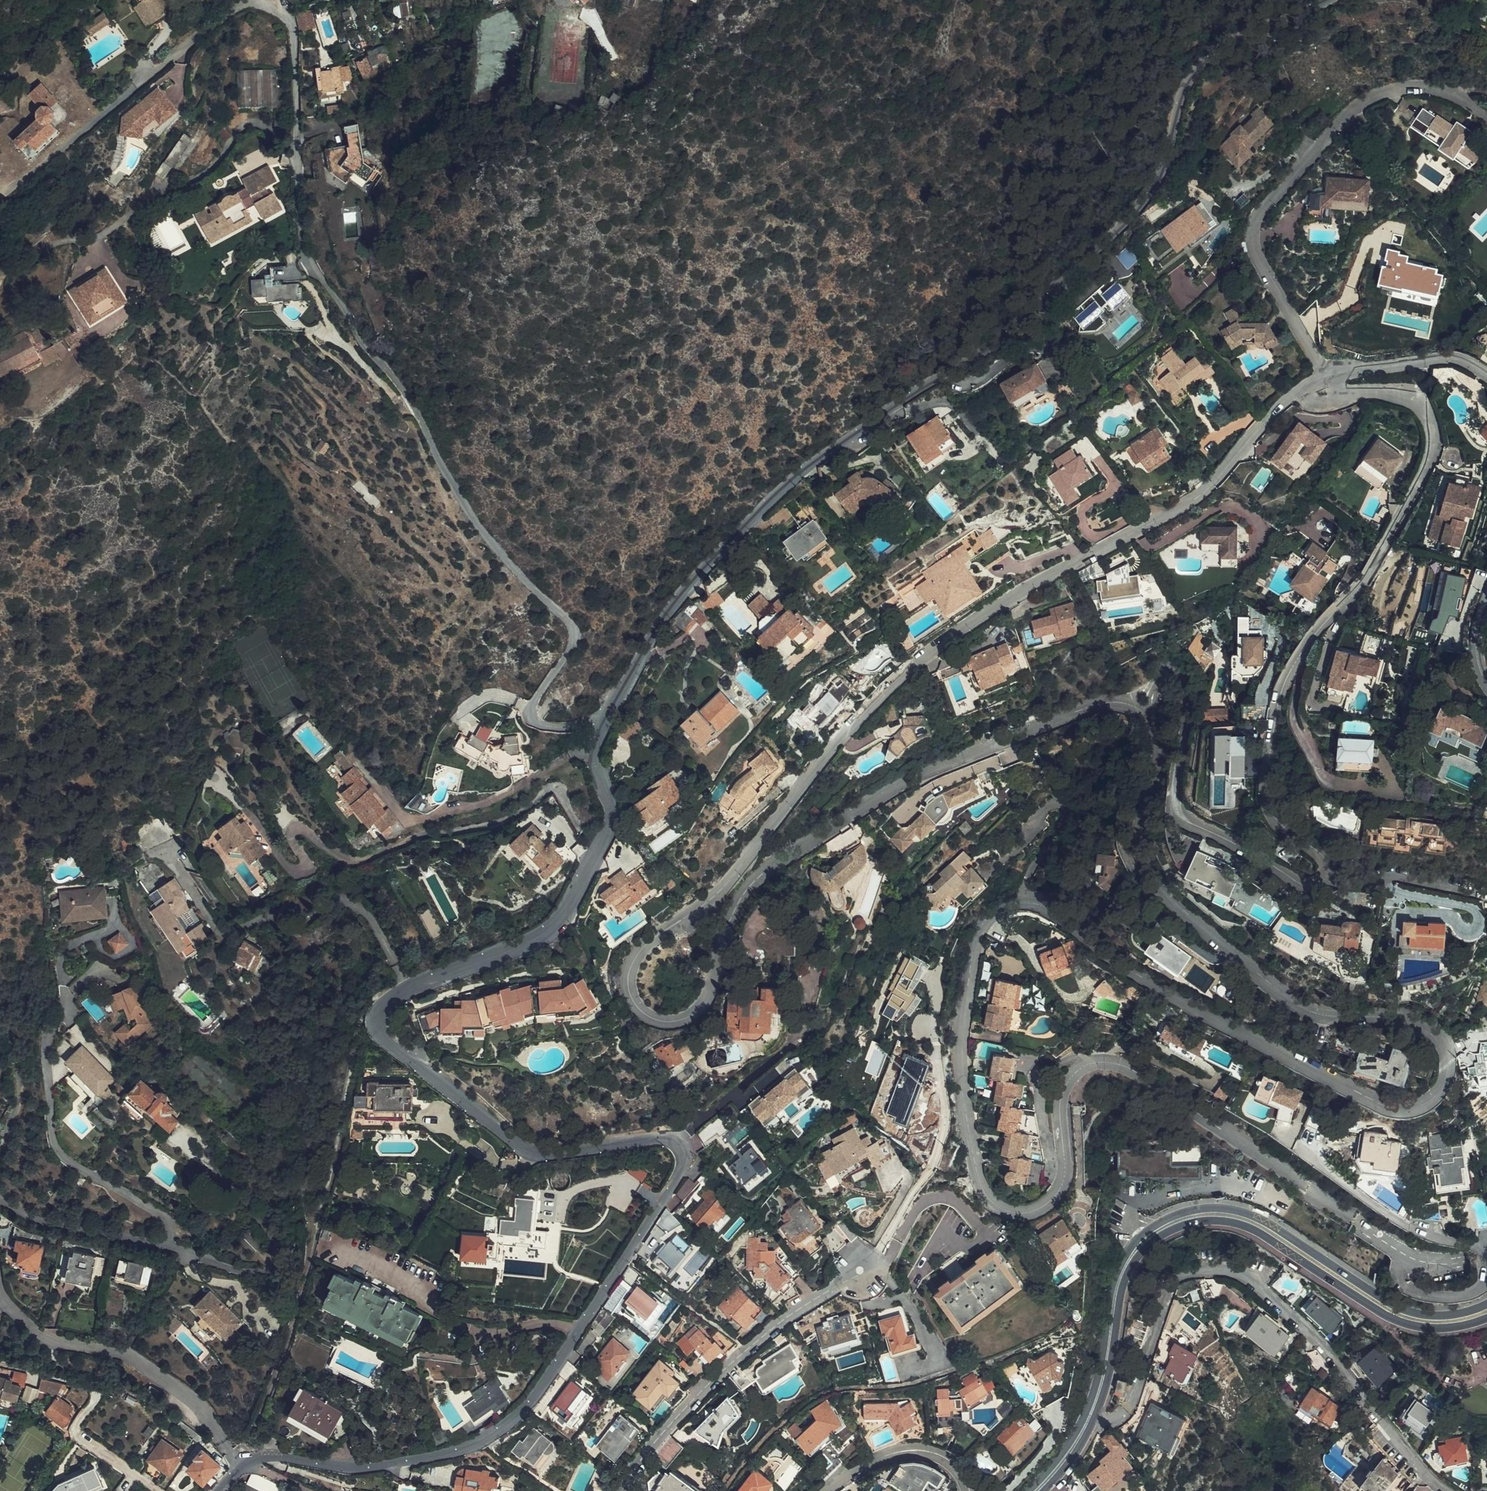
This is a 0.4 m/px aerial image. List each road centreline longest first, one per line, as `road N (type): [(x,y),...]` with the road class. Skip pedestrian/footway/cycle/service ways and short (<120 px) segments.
road 1 (residential): [(1486,1254),(1447,1265),(1403,1253),(1136,1072),(1109,1064),(1076,1072),(1065,1087),(1064,1180),(1055,1196),(1042,1208),(1009,1212),(980,1187),(964,1114),(961,1030),(984,924),(1018,903),(1039,905),(1141,977),(1385,1108),(1424,1105),(1447,1073),(1449,1052),(1425,1023),(1316,1013),(1159,885),(1143,846),(1160,742),(1139,708)]
road 2 (residential): [(1139,708),(1102,705),(1070,714),(898,785),(766,870),(744,893),(695,1013),(658,1022),(628,996),(632,964),(644,949),(724,886),(887,688),(999,605),(1184,507),(1299,390)]
road 3 (unclassified): [(216,1490),(260,1456),(372,1467),(456,1449),(506,1425),(679,1173),(682,1155),(668,1140),(548,1151),(518,1145),(375,1023),(377,1007),(391,996),(554,924),(608,822),(594,751),(605,720)]
road 4 (residential): [(605,720),(561,727),(533,720),(532,708),(572,647),(567,619),(477,524),(409,398),(316,267),(305,241),(293,35),(276,8),(236,8),(0,194)]
road 5 (unclassified): [(605,720),(678,599),(804,470),(996,342),(1145,197),(1192,76),(1228,46),(1325,0)]
road 6 (residential): [(1341,397),(1409,399),(1424,411),(1433,449),(1366,581),(1310,640),(1279,700),(1267,799),(1278,823),(1326,860),(1322,883),(1291,879),(1180,817),(1174,785),(1192,678),(1169,670),(1139,708)]
road 7 (primary): [(1039,1490),(1086,1424),(1123,1273),(1146,1240),(1176,1221),(1219,1214),(1263,1226),(1412,1318),(1450,1322),(1486,1311)]
road 8 (residential): [(1324,377),(1259,260),(1253,242),(1264,208),(1359,103),(1381,91),(1431,87),(1486,114)]
road 9 (residential): [(622,1490),(650,1447),(741,1354),(862,1269)]
road 10 (residential): [(969,1490),(958,1471),(918,1453),(891,1457),(828,1490)]
road 11 (residential): [(1337,374),(1448,359),(1486,375)]

